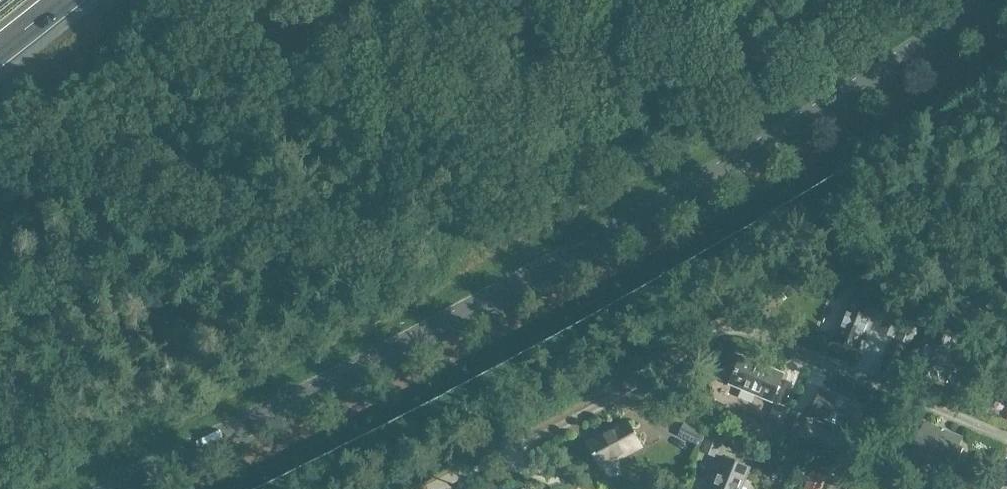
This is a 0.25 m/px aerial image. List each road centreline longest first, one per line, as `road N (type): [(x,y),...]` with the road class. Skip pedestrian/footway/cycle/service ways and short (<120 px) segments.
road 1 (primary): [(134,488),(670,216),(994,0)]

